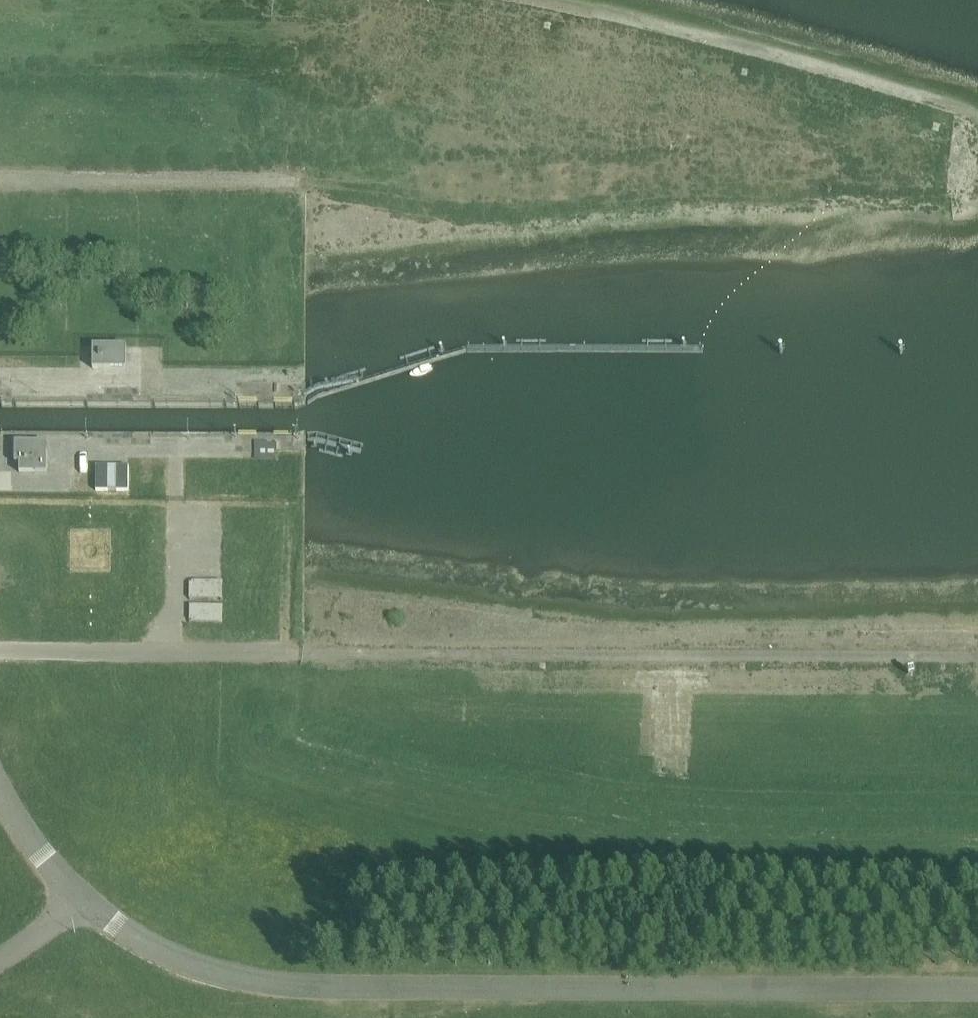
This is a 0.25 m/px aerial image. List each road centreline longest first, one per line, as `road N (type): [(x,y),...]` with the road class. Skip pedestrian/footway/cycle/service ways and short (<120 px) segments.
road 1 (unclassified): [(977,992),(287,989),(209,976),(125,935),(83,901)]
road 2 (unclassified): [(83,901),(20,833),(0,797)]

